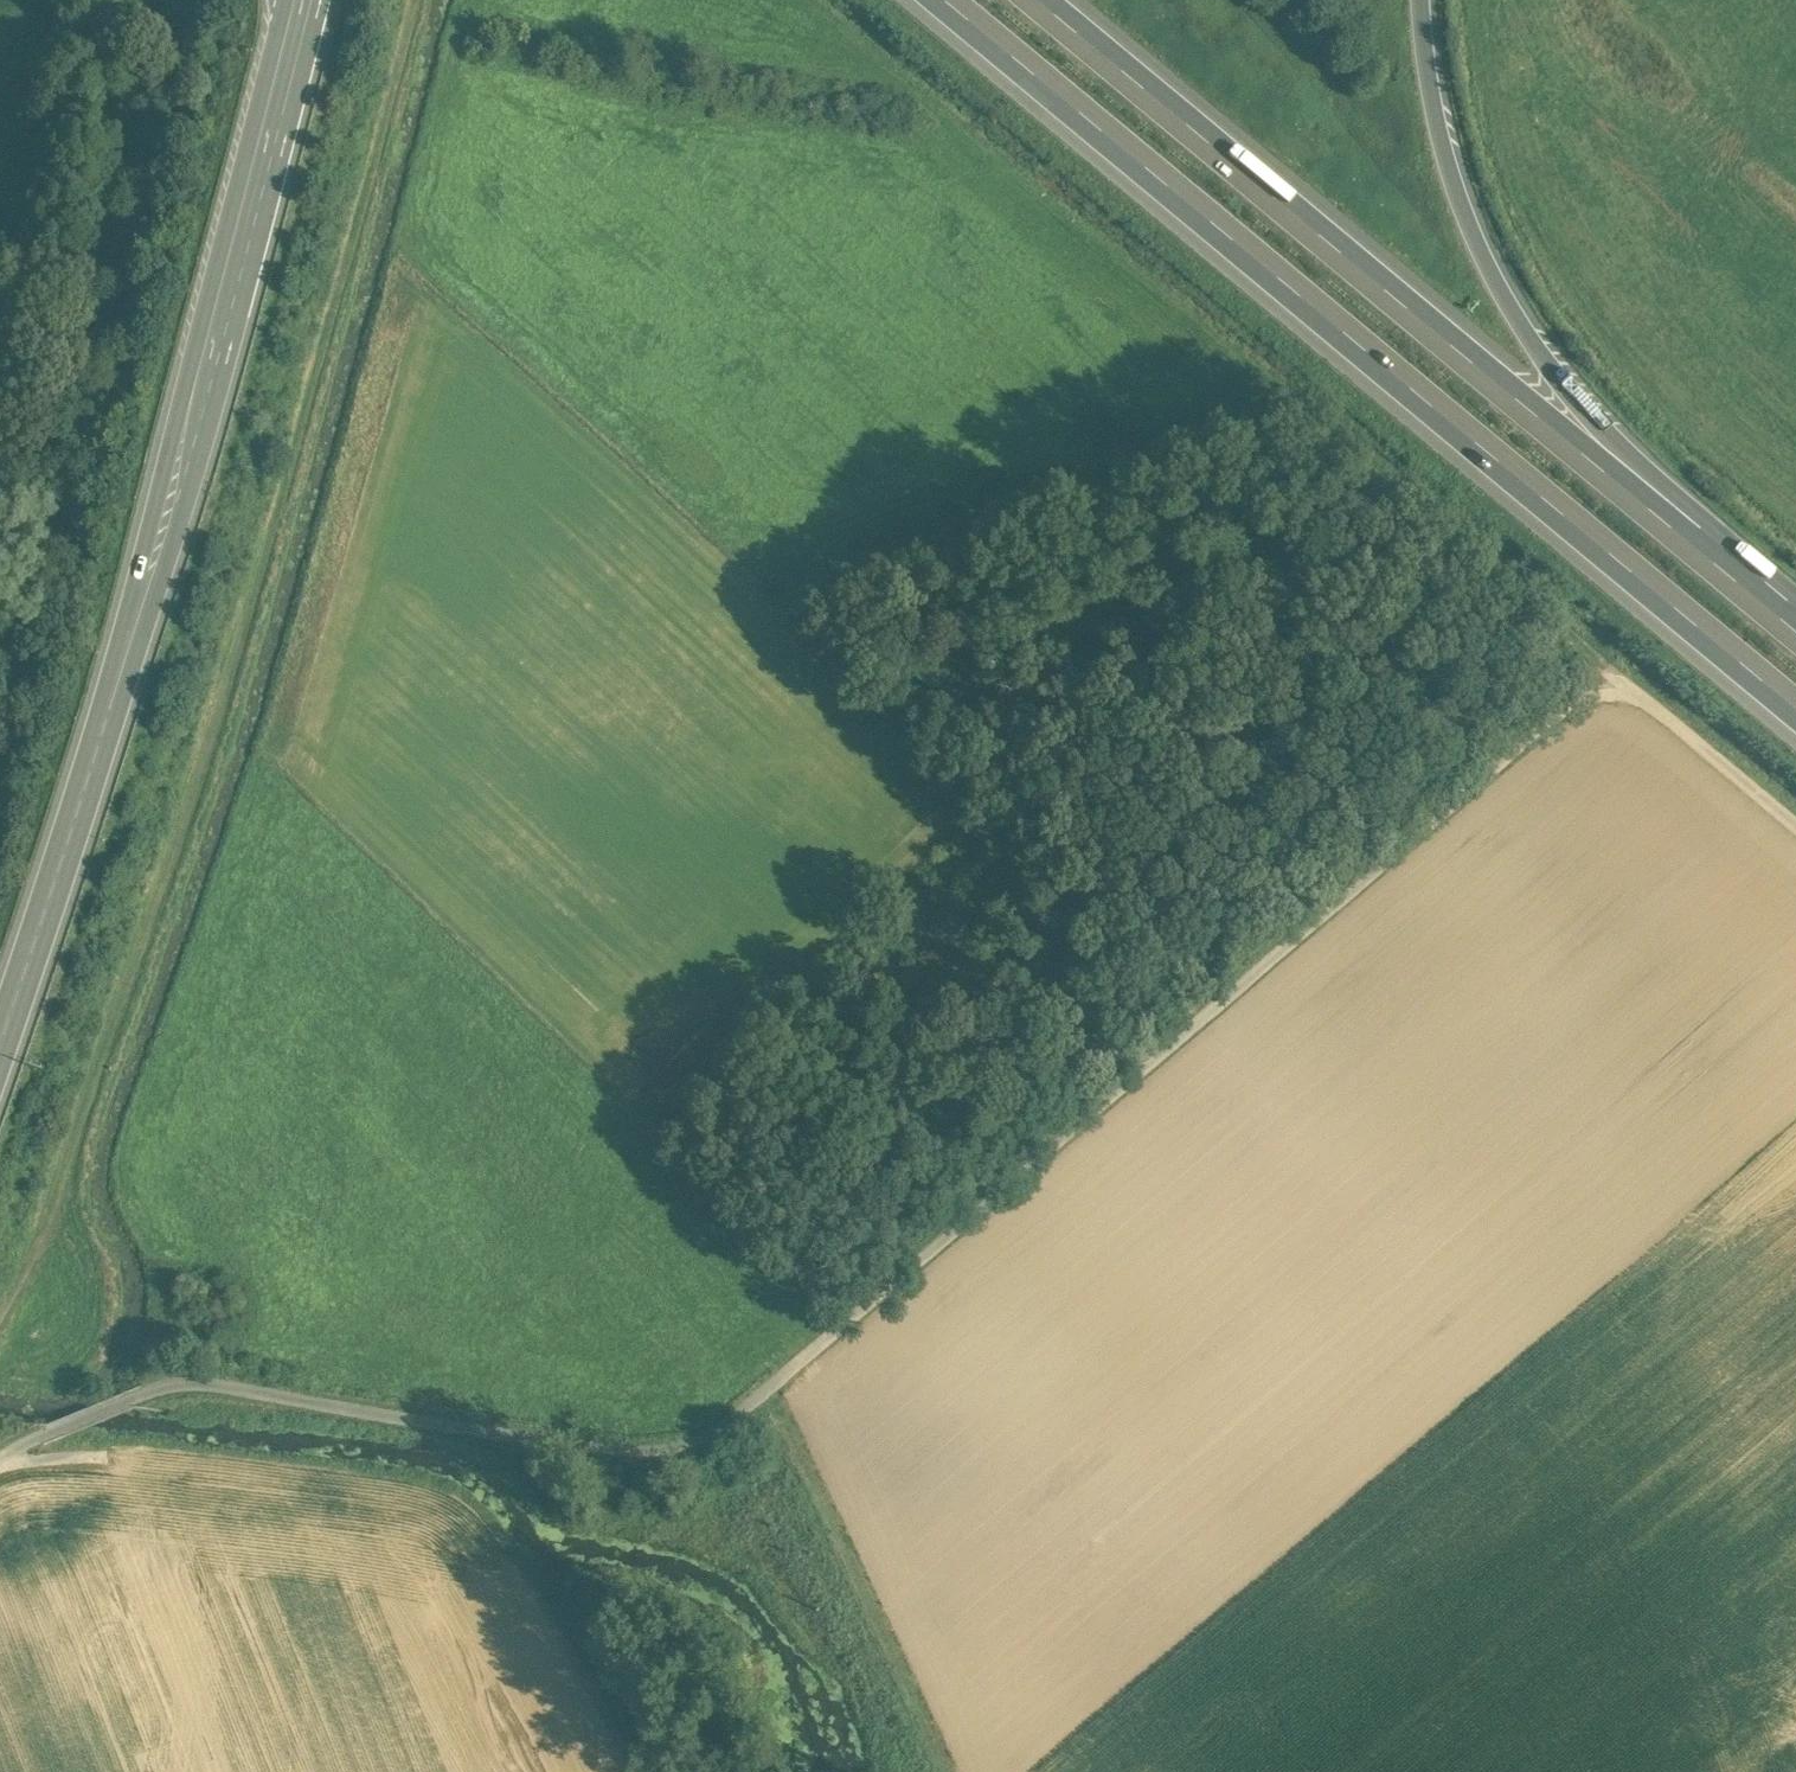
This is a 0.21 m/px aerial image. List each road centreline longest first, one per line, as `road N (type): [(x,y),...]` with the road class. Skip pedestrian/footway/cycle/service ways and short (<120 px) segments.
road 1 (track): [(1795,813),(1644,687),(1603,684),(742,1418),(706,1439),(659,1442),(218,1383),(162,1389),(113,1406),(0,1466)]
road 2 (track): [(0,1312),(52,1198),(211,746),(375,213),(428,0)]
road 3 (motorway): [(958,0),(1795,700)]
road 4 (secondary): [(306,0),(124,668),(0,1043)]
road 5 (motorway): [(1758,594),(1046,0)]
road 6 (motorway): [(1758,594),(1592,401),(1495,257),(1441,94),(1431,0)]

